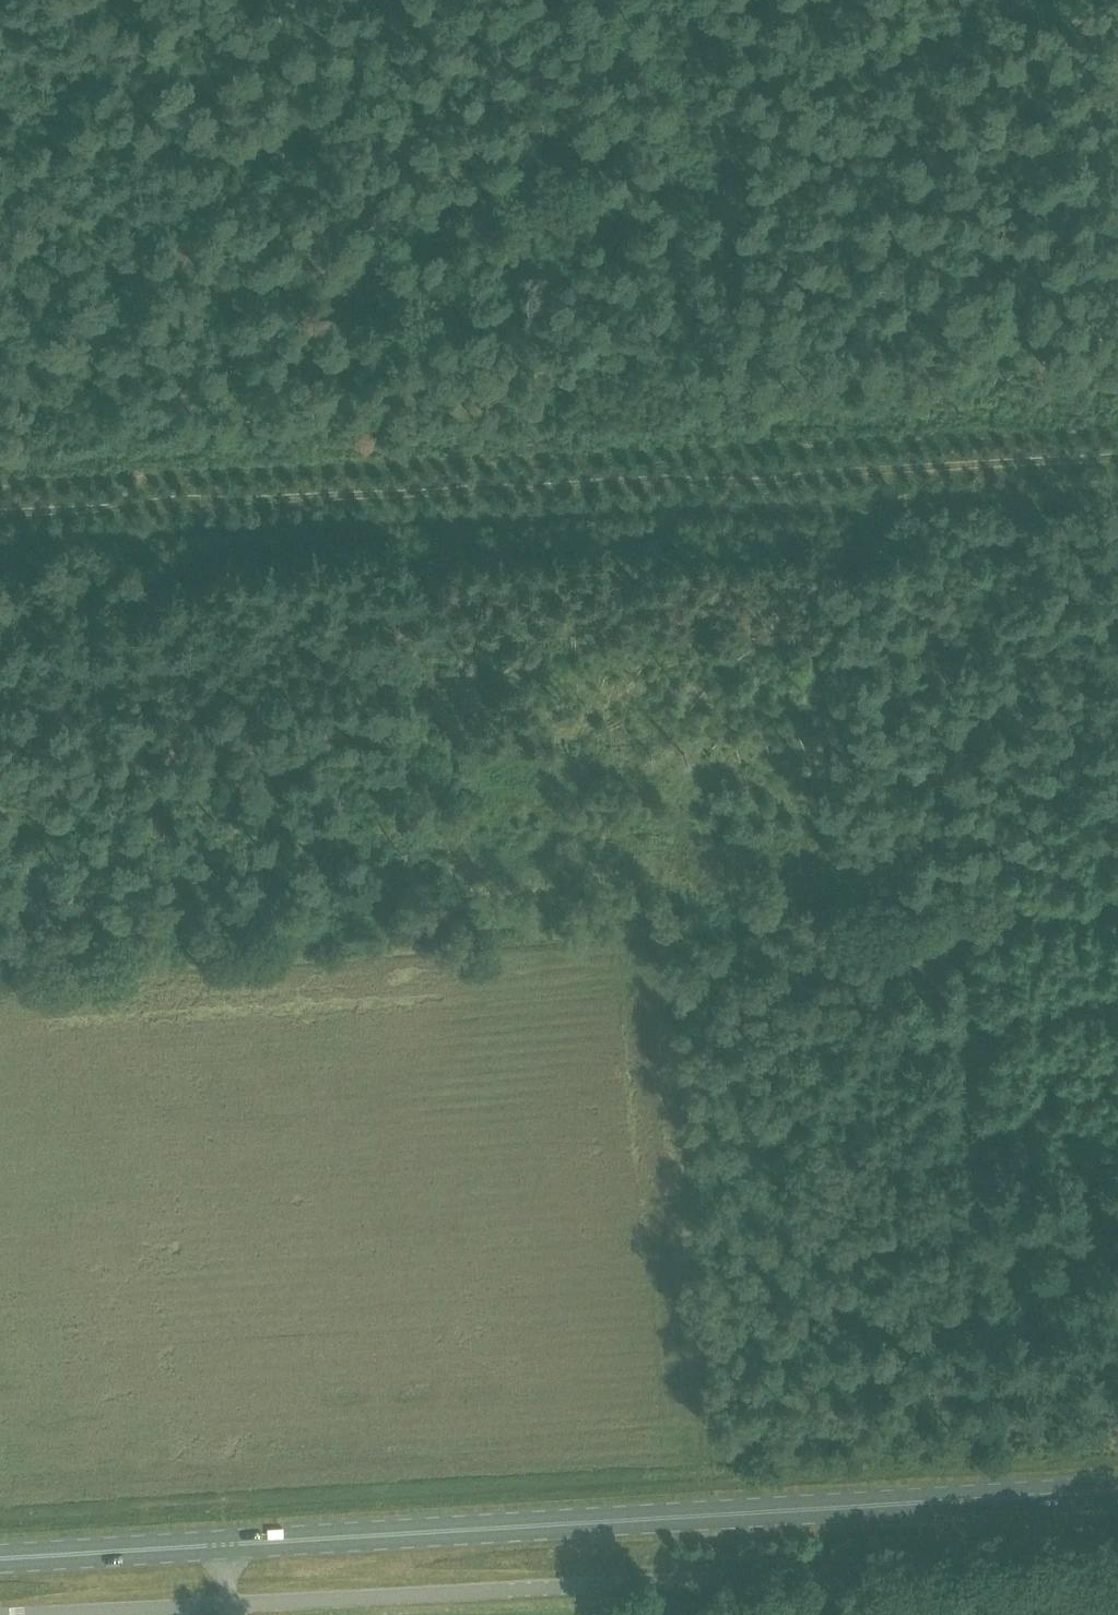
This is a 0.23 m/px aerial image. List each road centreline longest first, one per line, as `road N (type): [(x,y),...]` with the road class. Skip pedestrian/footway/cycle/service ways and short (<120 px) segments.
road 1 (track): [(0,518),(1117,445)]
road 2 (primary): [(227,1542),(1117,1490)]
road 3 (unclassified): [(231,1609),(1117,1557)]
road 4 (primary): [(0,1557),(227,1542)]
road 5 (track): [(415,495),(433,716)]
road 6 (unclassified): [(106,1614),(231,1609)]

